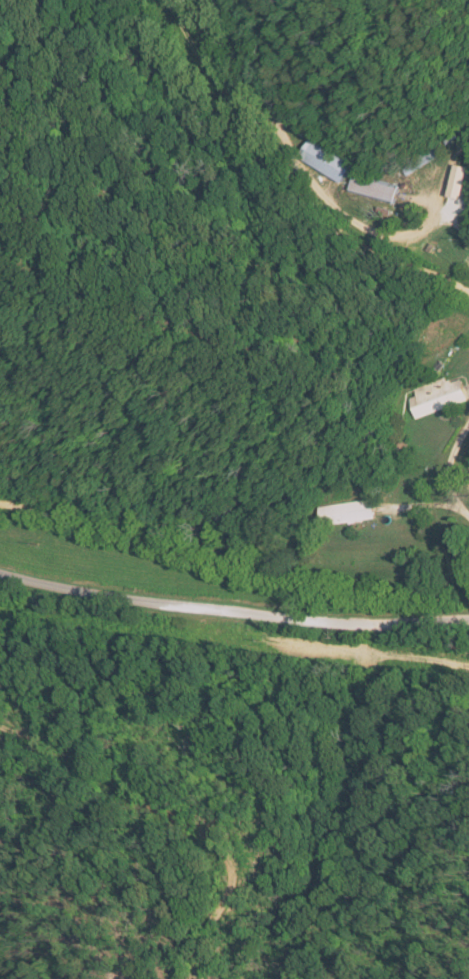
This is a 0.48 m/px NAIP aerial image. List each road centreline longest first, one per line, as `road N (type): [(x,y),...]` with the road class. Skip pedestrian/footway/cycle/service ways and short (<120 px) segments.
road 1 (residential): [(164,0),(279,117),(377,263),(410,344),(432,446),(468,504)]
road 2 (residential): [(468,620),(329,620),(112,596),(0,570)]

